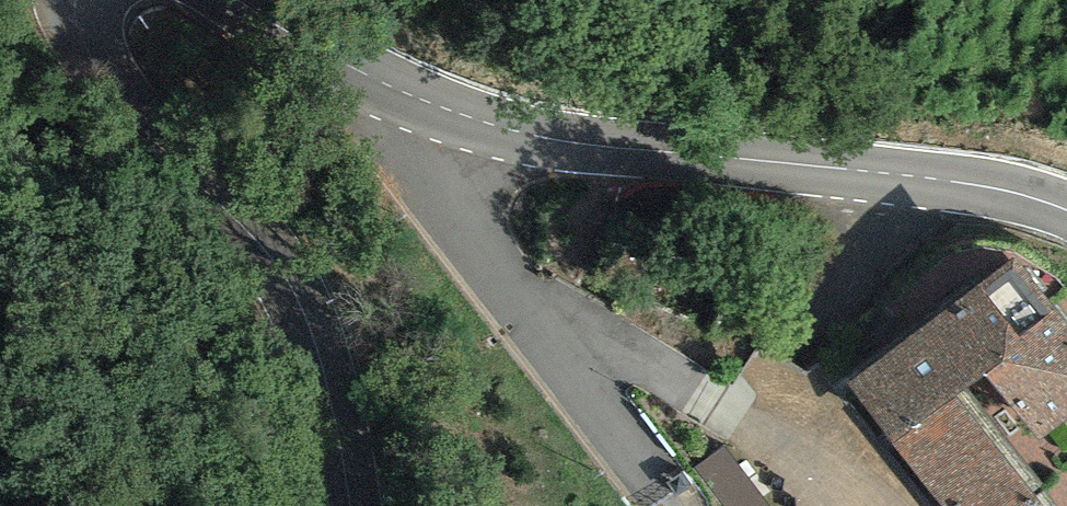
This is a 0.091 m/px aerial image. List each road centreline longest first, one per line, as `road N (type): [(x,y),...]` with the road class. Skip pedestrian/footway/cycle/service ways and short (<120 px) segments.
road 1 (tertiary): [(1066,217),(933,192),(801,186),(547,149),(399,94)]
road 2 (tertiary): [(72,0),(73,21),(270,247),(343,505)]
road 3 (residential): [(653,505),(613,425),(399,94)]
road 4 (tertiary): [(399,94),(244,0)]

